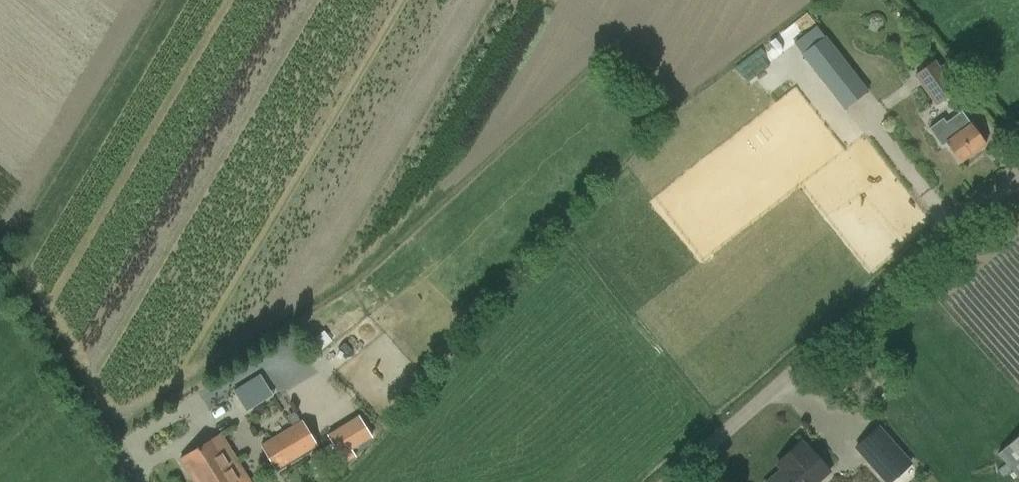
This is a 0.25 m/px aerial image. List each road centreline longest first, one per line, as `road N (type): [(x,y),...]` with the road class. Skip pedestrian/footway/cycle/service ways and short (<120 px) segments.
road 1 (unclassified): [(679,481),(1018,177)]

